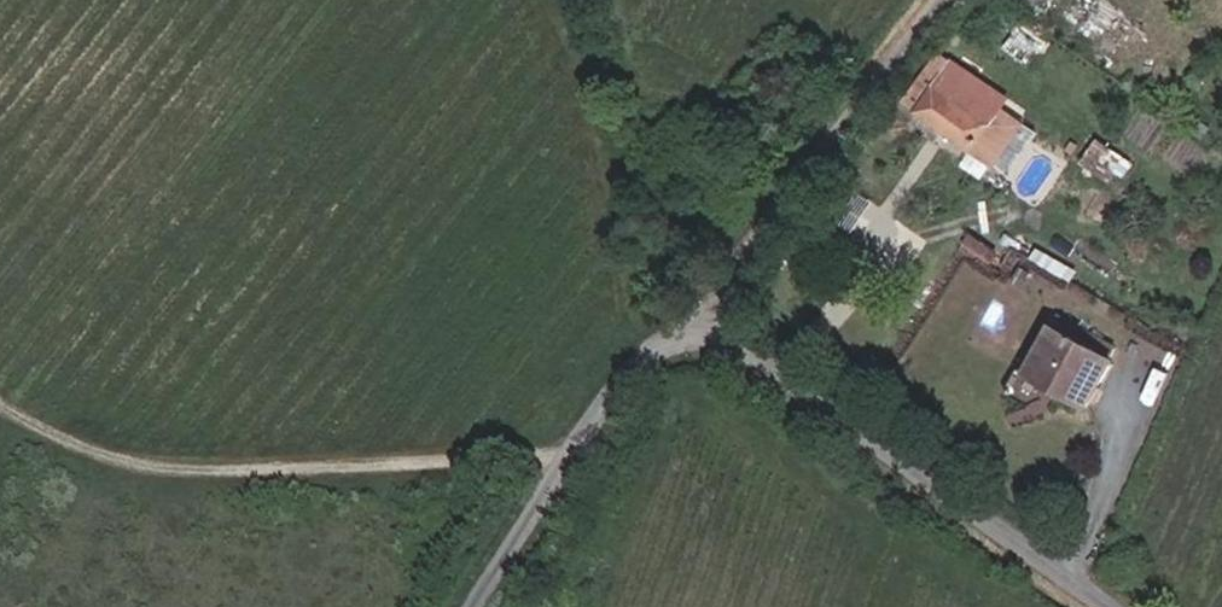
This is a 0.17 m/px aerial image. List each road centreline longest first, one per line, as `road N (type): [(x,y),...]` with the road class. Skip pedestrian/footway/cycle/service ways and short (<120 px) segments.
road 1 (track): [(0,405),(73,443),(166,466),(528,457),(562,469)]
road 2 (unclassified): [(1103,606),(736,337)]
road 3 (unclassified): [(736,337),(997,0)]
road 4 (unclassified): [(736,337),(662,354),(562,469)]
road 5 (unclassified): [(470,606),(562,469)]

